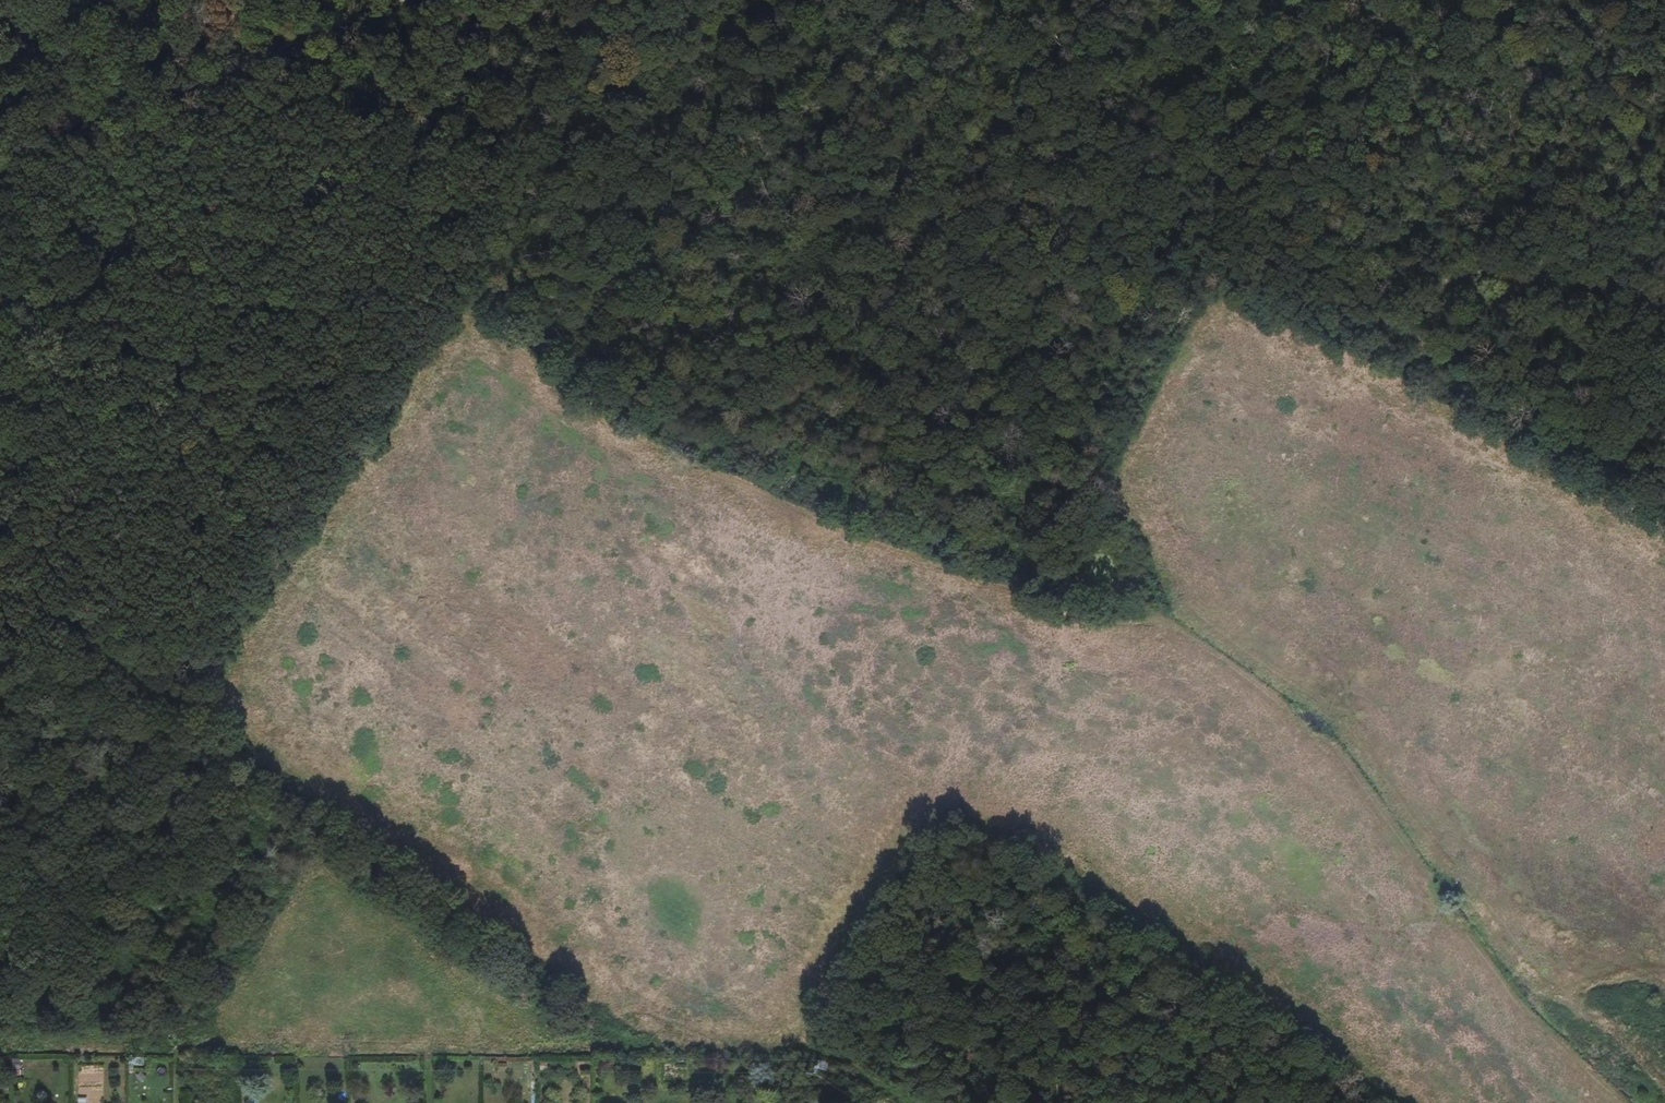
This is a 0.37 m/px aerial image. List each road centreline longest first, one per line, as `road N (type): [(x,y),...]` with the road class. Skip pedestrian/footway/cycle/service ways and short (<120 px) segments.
road 1 (track): [(0,152),(408,0)]
road 2 (track): [(85,117),(0,6)]

